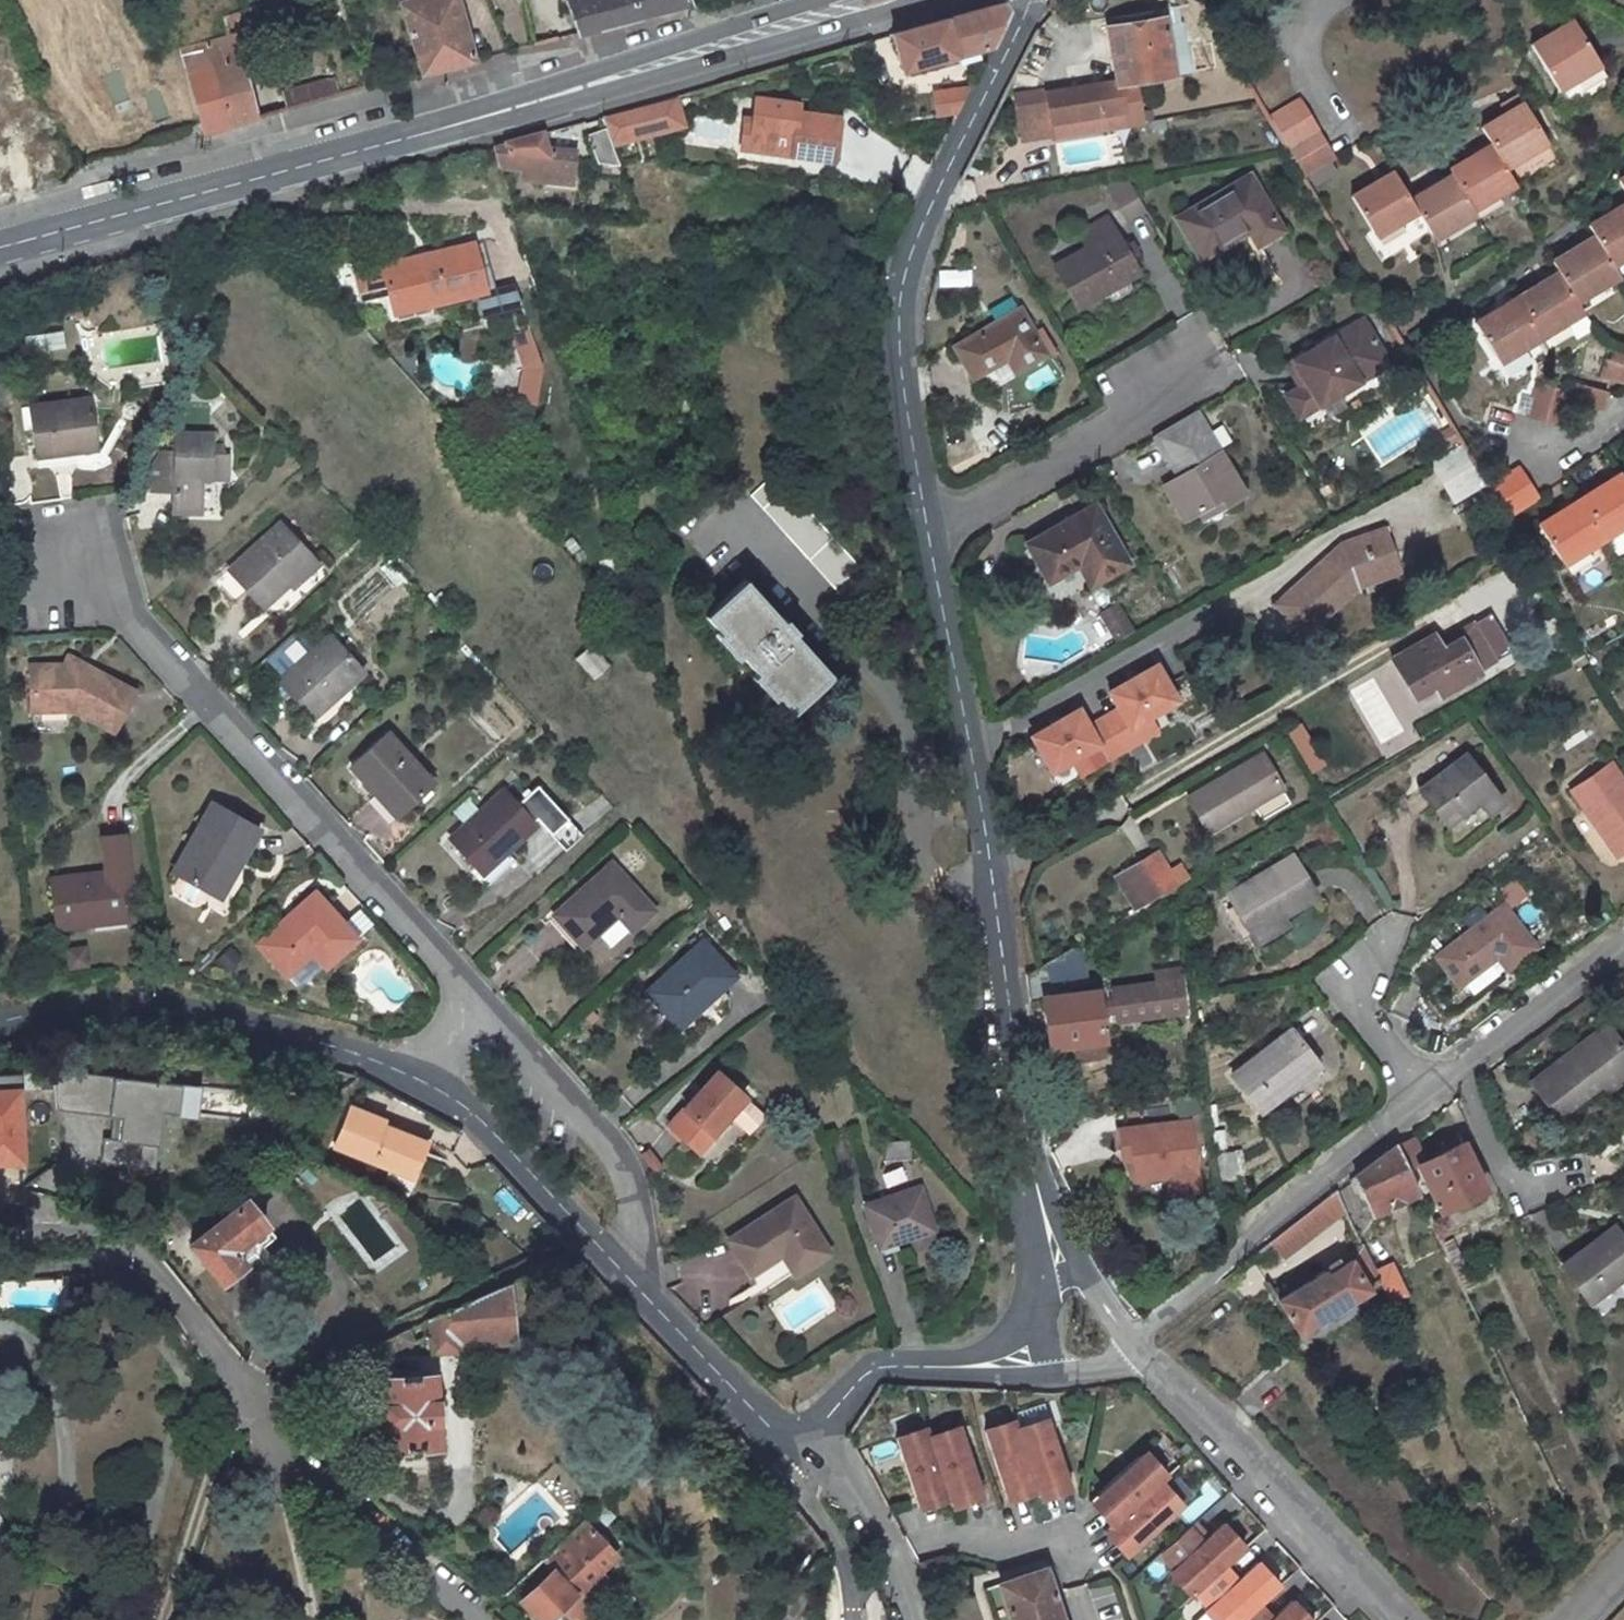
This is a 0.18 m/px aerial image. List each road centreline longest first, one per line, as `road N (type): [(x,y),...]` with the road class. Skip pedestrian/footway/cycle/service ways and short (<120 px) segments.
road 1 (primary): [(0,243),(868,0)]
road 2 (residential): [(480,1619),(272,1436),(226,1354),(146,1253),(110,1234),(0,1235)]
road 3 (residential): [(1017,1107),(930,522)]
road 4 (residential): [(79,564),(458,976)]
road 5 (residential): [(930,522),(903,369),(908,257),(1038,0)]
road 6 (residential): [(0,1023),(48,1011),(156,1005),(310,1037),(424,1083)]
road 7 (residential): [(1410,1619),(1226,1429),(1125,1339)]
road 8 (residential): [(1125,1339),(1426,1099)]
road 9 (residential): [(458,976),(614,1147),(628,1183),(632,1271)]
road 10 (residential): [(930,522),(1193,366)]
road 11 (residential): [(424,1083),(488,1124),(632,1271)]
road 12 (residential): [(1426,1099),(1623,940)]
road 13 (track): [(248,1393),(165,1619)]
road 14 (residential): [(632,1271),(785,1428)]
road 15 (residential): [(803,1446),(899,1564),(917,1619)]
road 16 (residential): [(785,1428),(800,1482),(846,1558),(852,1619)]
road 17 (residential): [(1390,930),(1365,959),(1359,1004),(1368,1030),(1426,1099)]
road 18 (residential): [(1017,1107),(1015,1187),(1037,1271),(1035,1304)]
road 19 (residential): [(1085,1282),(1047,1205),(1017,1107)]
road 20 (residential): [(918,1364),(1079,1375)]
road 21 (residential): [(803,1446),(866,1375),(886,1365),(918,1364)]
road 22 (residential): [(1342,128),(1304,55),(1307,30),(1329,0)]
road 23 (residential): [(1035,1304),(995,1345),(918,1364)]

